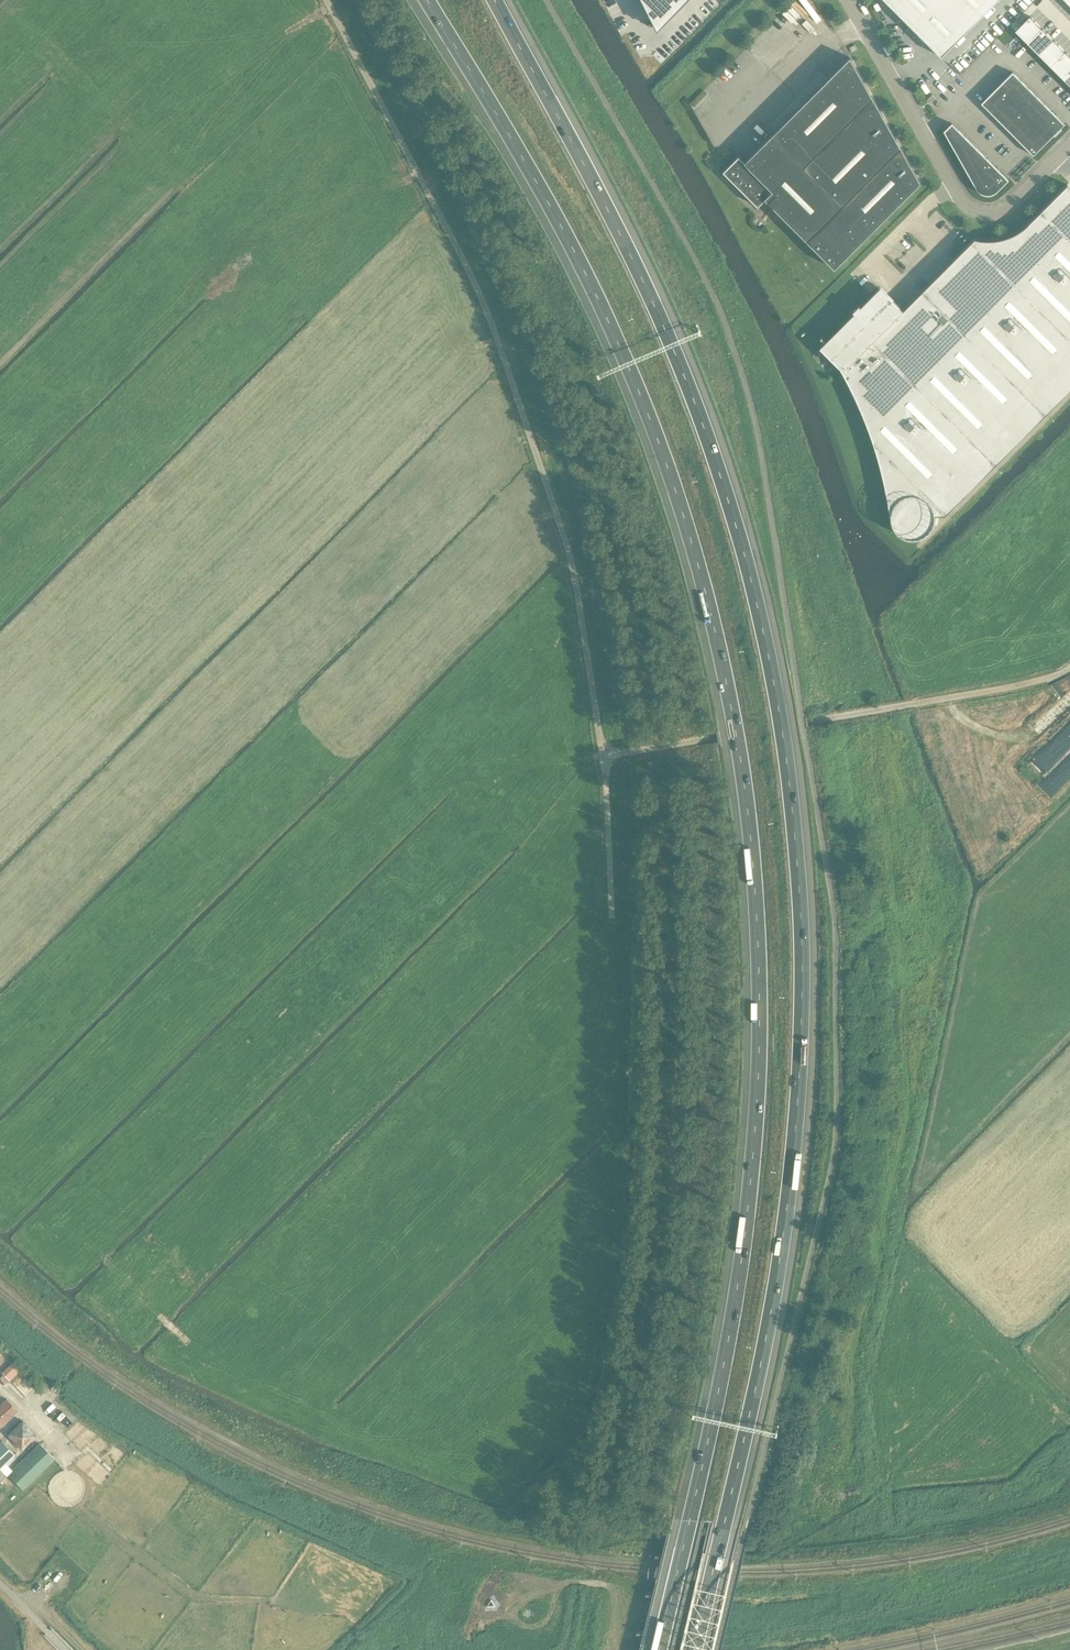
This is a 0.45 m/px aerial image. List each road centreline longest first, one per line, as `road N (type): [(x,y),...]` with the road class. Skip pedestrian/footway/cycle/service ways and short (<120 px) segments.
road 1 (motorway): [(427,0),(591,284),(654,429),(705,587),(744,770),(761,1001),(756,1140),(717,1401),(660,1649)]
road 2 (motorway): [(694,1649),(764,1355),(796,1136),(803,998),(788,763),(752,583),(702,416),(636,265),(495,0)]
road 3 (track): [(603,756),(577,582),(522,405),(471,276),(326,0)]
road 4 (track): [(603,756),(976,693),(1069,666)]
road 5 (unclassified): [(1069,147),(1006,211),(967,204),(849,0)]

